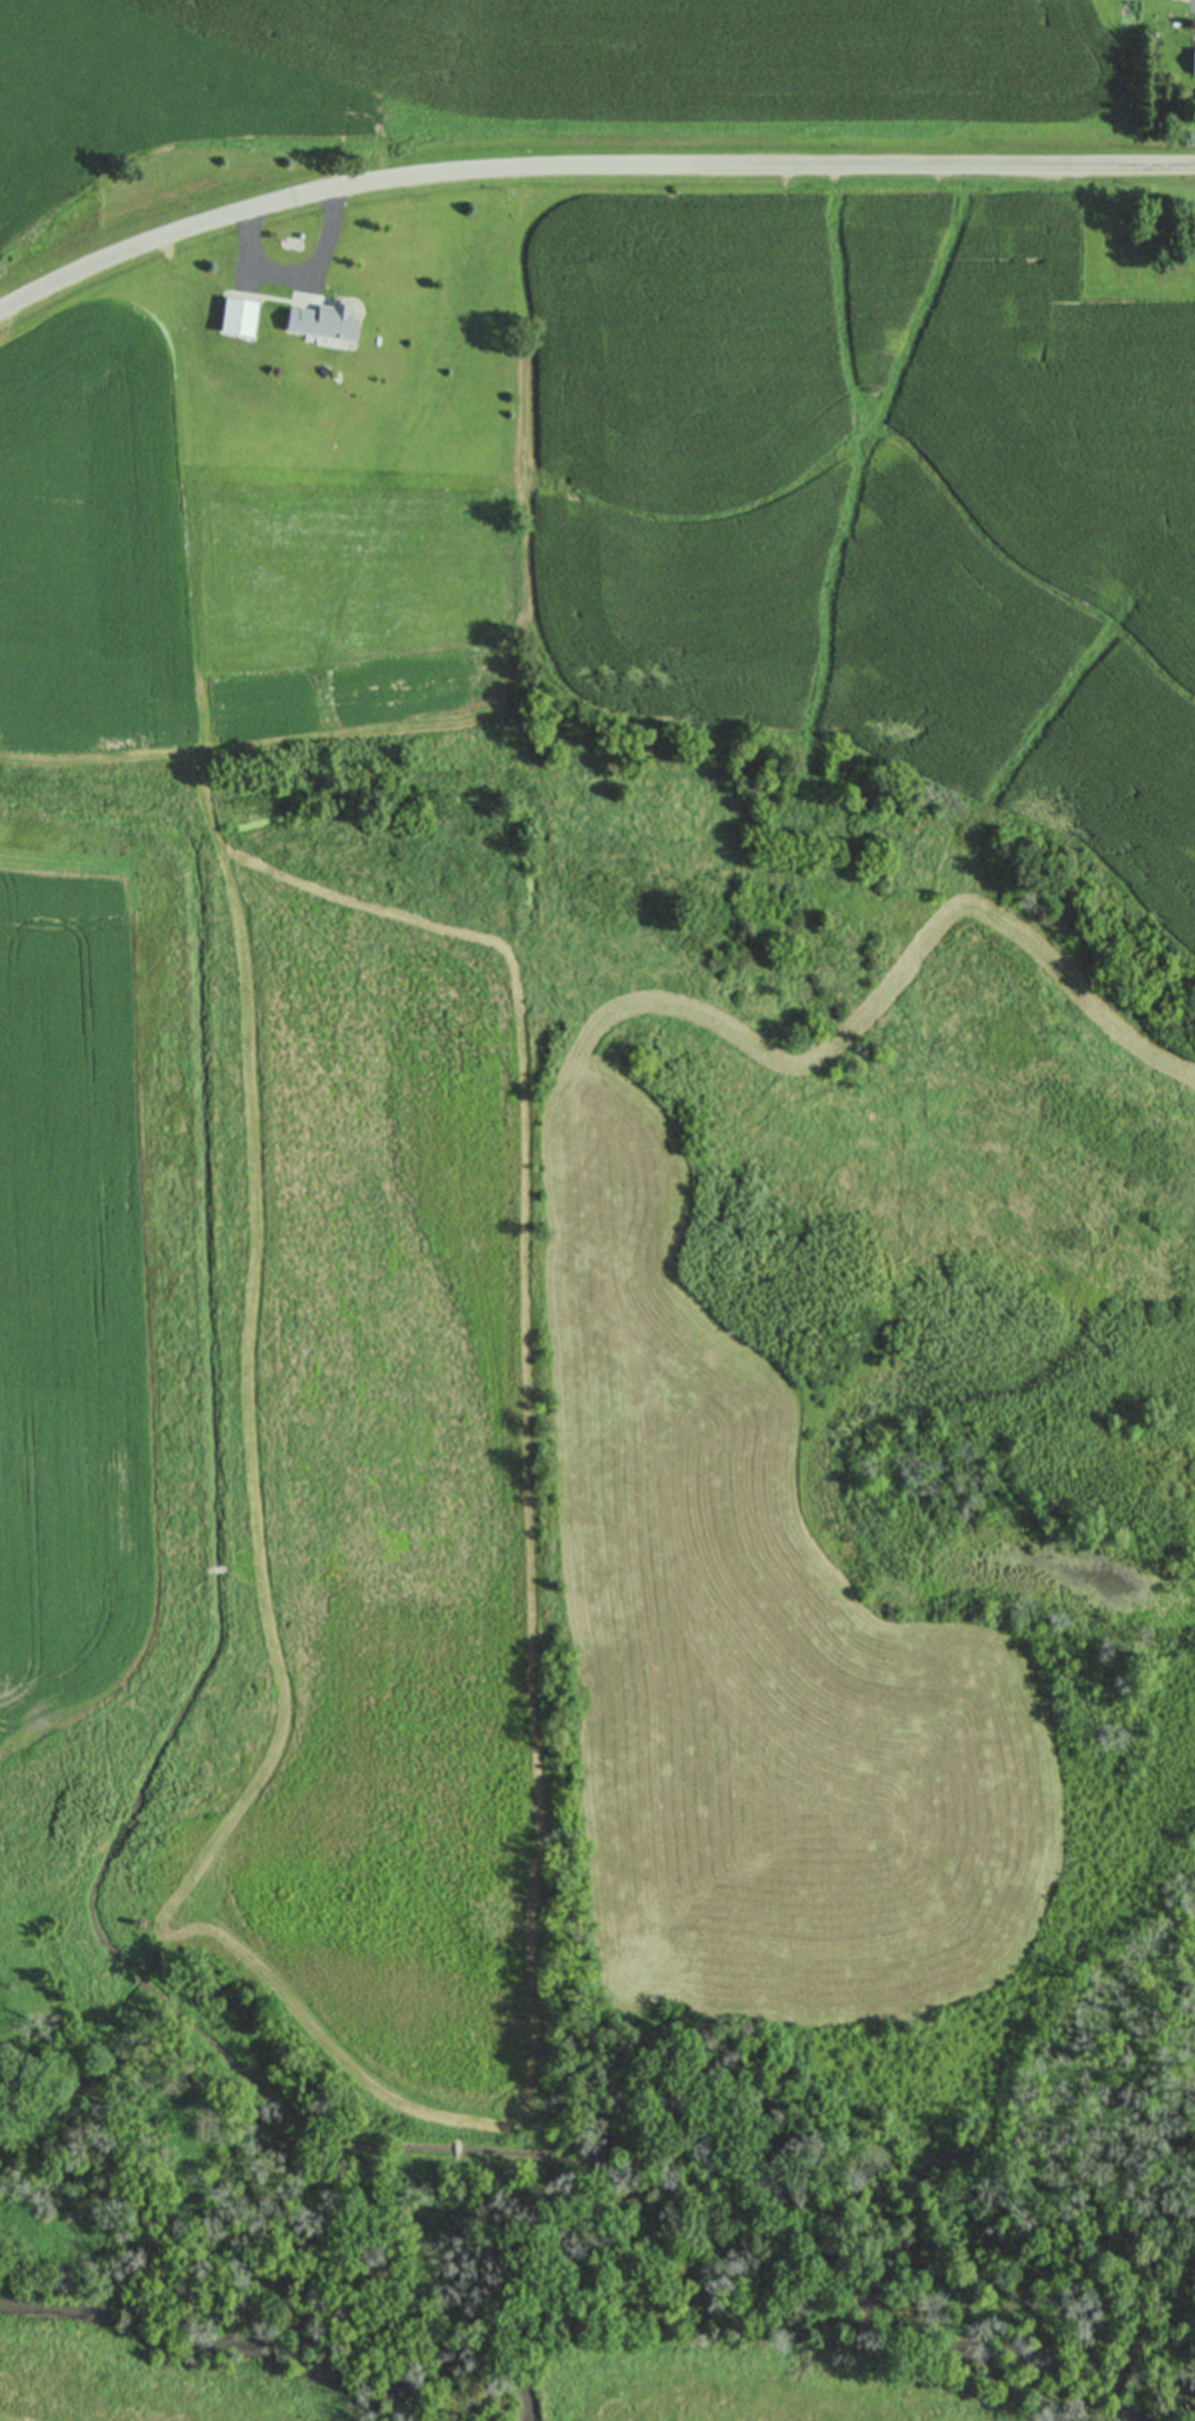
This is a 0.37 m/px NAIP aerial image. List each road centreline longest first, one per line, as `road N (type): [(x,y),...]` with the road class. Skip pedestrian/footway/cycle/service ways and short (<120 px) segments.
road 1 (residential): [(0,310),(87,264),(204,221),(393,177),(572,165),(1194,165)]

